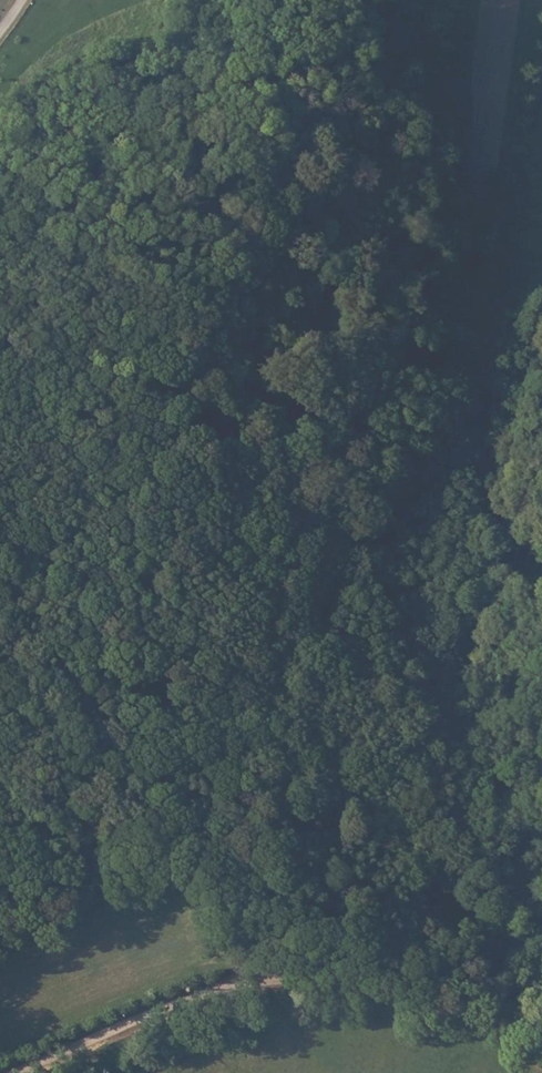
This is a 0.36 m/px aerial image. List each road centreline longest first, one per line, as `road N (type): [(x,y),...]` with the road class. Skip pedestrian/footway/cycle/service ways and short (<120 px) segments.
road 1 (tertiary): [(16,1072),(230,981),(255,977),(541,1020)]

